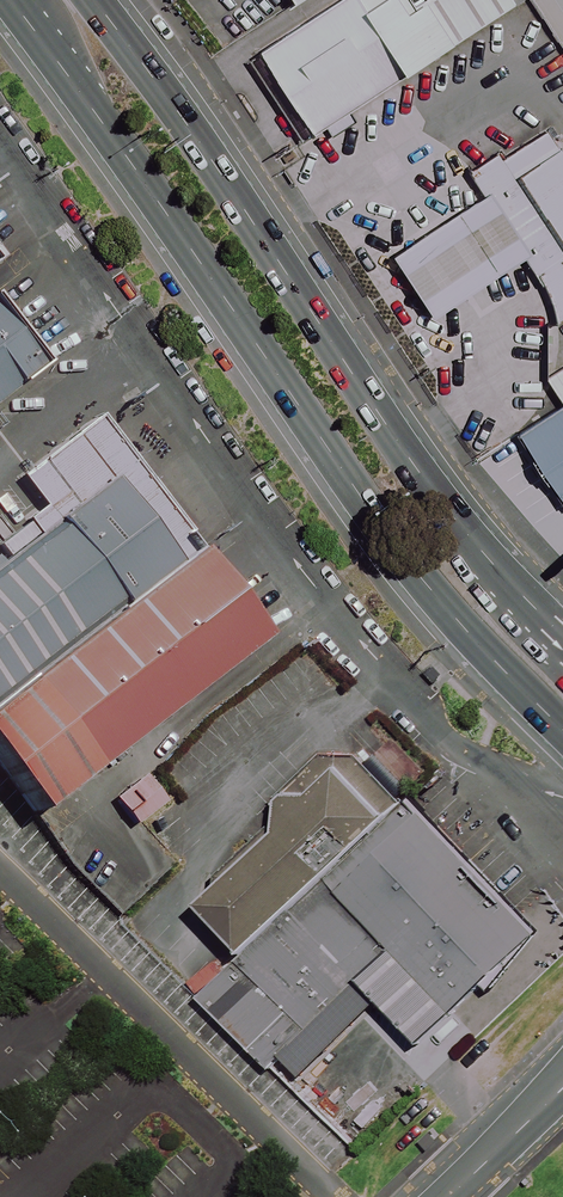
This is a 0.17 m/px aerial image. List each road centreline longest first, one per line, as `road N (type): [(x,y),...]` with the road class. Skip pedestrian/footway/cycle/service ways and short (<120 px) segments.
road 1 (secondary): [(562,727),(460,623),(360,496),(21,0)]
road 2 (secondary): [(92,0),(437,498),(562,652)]
road 3 (tertiary): [(449,1196),(562,1086)]

